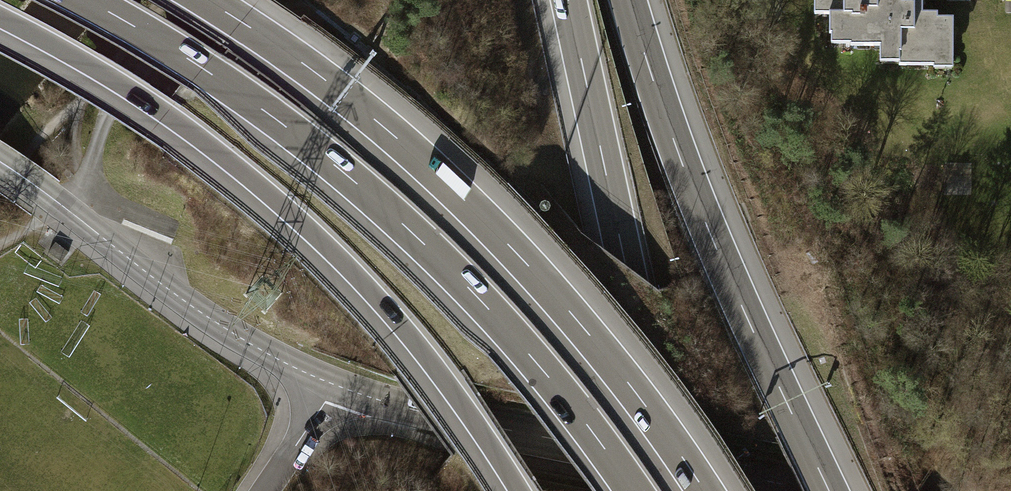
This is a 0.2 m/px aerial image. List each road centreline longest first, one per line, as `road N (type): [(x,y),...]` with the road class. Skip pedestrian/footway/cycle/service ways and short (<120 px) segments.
road 1 (motorway): [(88,0),(262,109),(378,201),(498,319),(634,490)]
road 2 (motorway): [(0,17),(166,114),(301,221),(404,328),(520,490)]
road 3 (motorway): [(704,490),(580,324),(462,198),(314,71),(206,0)]
road 4 (motorway): [(829,490),(711,235),(628,0)]
road 5 (motorway): [(568,0),(667,490)]
road 6 (tertiary): [(335,385),(425,413),(805,490)]
road 7 (tertiary): [(0,162),(209,317),(335,385)]
road 8 (unclassified): [(335,385),(265,490)]

